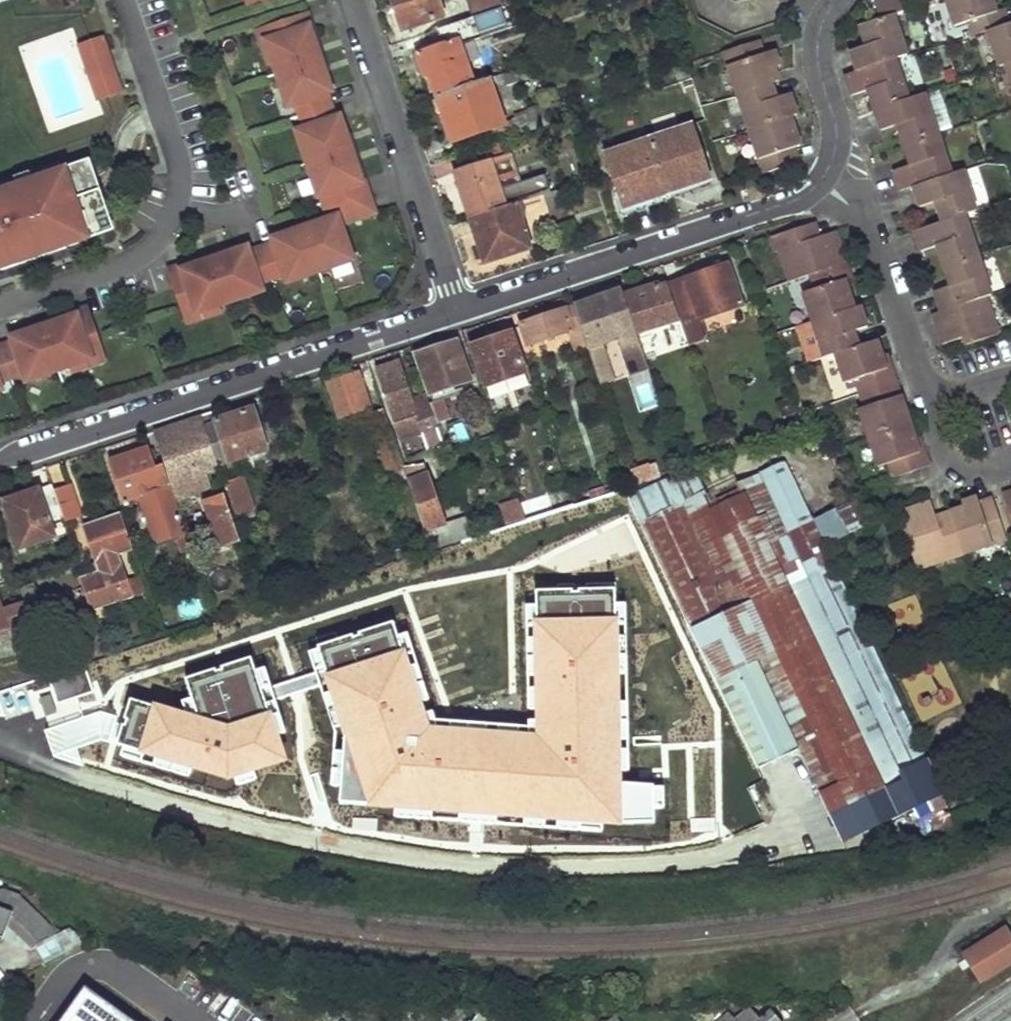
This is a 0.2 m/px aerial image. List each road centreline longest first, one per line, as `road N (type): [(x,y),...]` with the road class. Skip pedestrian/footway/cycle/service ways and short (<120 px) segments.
road 1 (residential): [(0,462),(465,311)]
road 2 (residential): [(465,311),(802,199),(834,169)]
road 3 (residential): [(356,0),(465,311)]
road 4 (residential): [(927,386),(862,208),(834,169)]
road 5 (residential): [(834,169),(841,130),(819,37),(840,0)]
road 6 (residential): [(927,386),(951,456),(970,473),(1010,465)]

